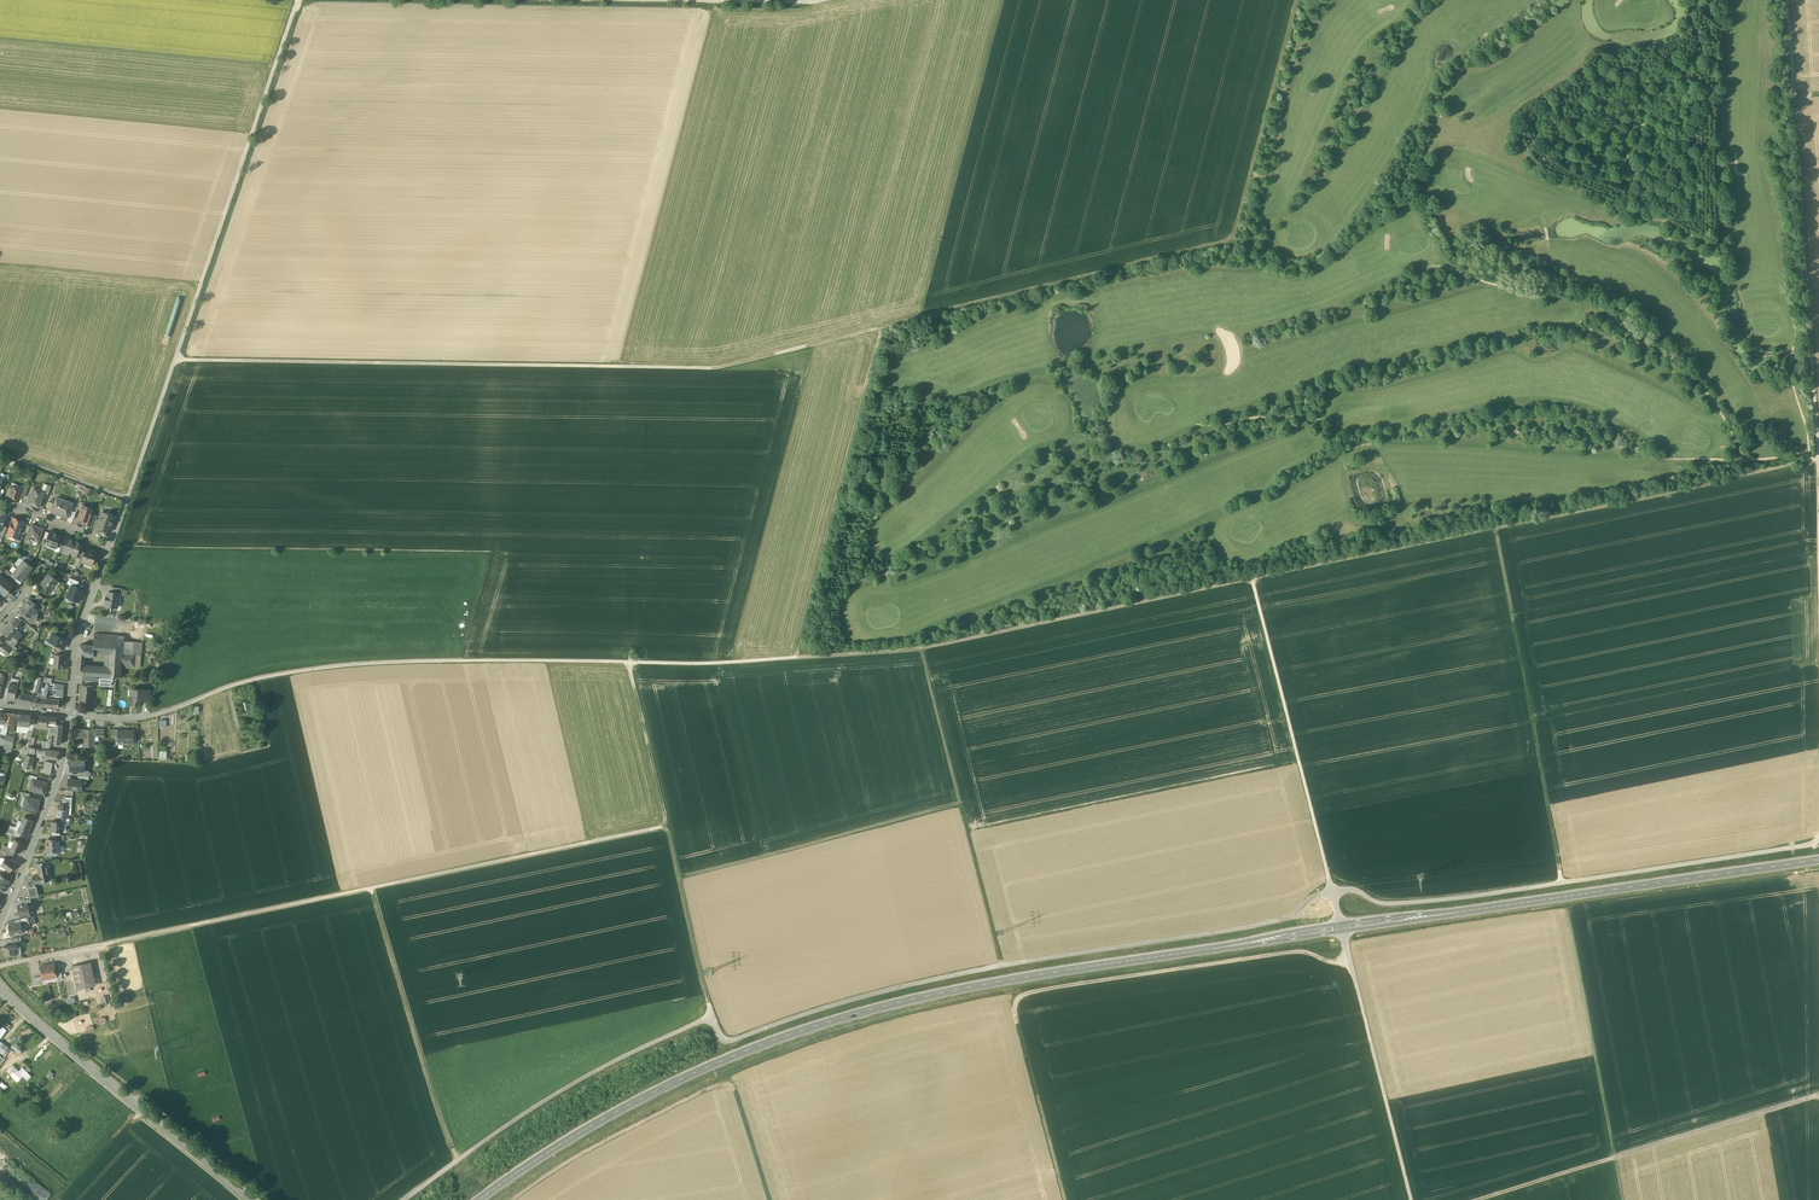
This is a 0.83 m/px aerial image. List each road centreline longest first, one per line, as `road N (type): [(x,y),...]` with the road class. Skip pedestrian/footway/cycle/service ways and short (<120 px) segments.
road 1 (secondary): [(1818,860),(1341,927),(883,1006),(662,1088),(479,1199)]
road 2 (track): [(175,359),(716,371),(1236,245),(1301,0)]
road 3 (track): [(794,657),(921,648),(1088,618),(1818,461)]
road 4 (track): [(0,451),(128,497),(296,0)]
road 5 (track): [(149,717),(251,680),(344,665),(794,657)]
road 6 (track): [(1253,581),(1411,1199)]
road 7 (track): [(96,946),(665,826)]
road 8 (track): [(1350,962),(1297,951),(1020,996),(1015,1009),(1064,1199)]
road 9 (track): [(1818,460),(1789,0)]
road 10 (track): [(678,878),(962,806),(1003,964)]
road 11 (track): [(772,1199),(738,1097),(723,1084),(605,1141),(512,1199)]
road 12 (track): [(1500,531),(1561,882)]
road 13 (track): [(1818,1095),(1480,1199)]
road 14 (track): [(794,657),(886,330)]
road 15 (tertiary): [(0,989),(252,1199)]
road 16 (track): [(1570,917),(1621,1199)]
road 17 (track): [(370,887),(460,1159)]
road 18 (track): [(842,0),(596,0)]
road 19 (residential): [(68,714),(60,771),(0,922)]
road 20 (track): [(712,1017),(665,826)]
road 21 (residential): [(68,714),(81,630),(111,544)]
road 22 (track): [(665,826),(624,662)]
road 23 (track): [(962,806),(921,648)]

